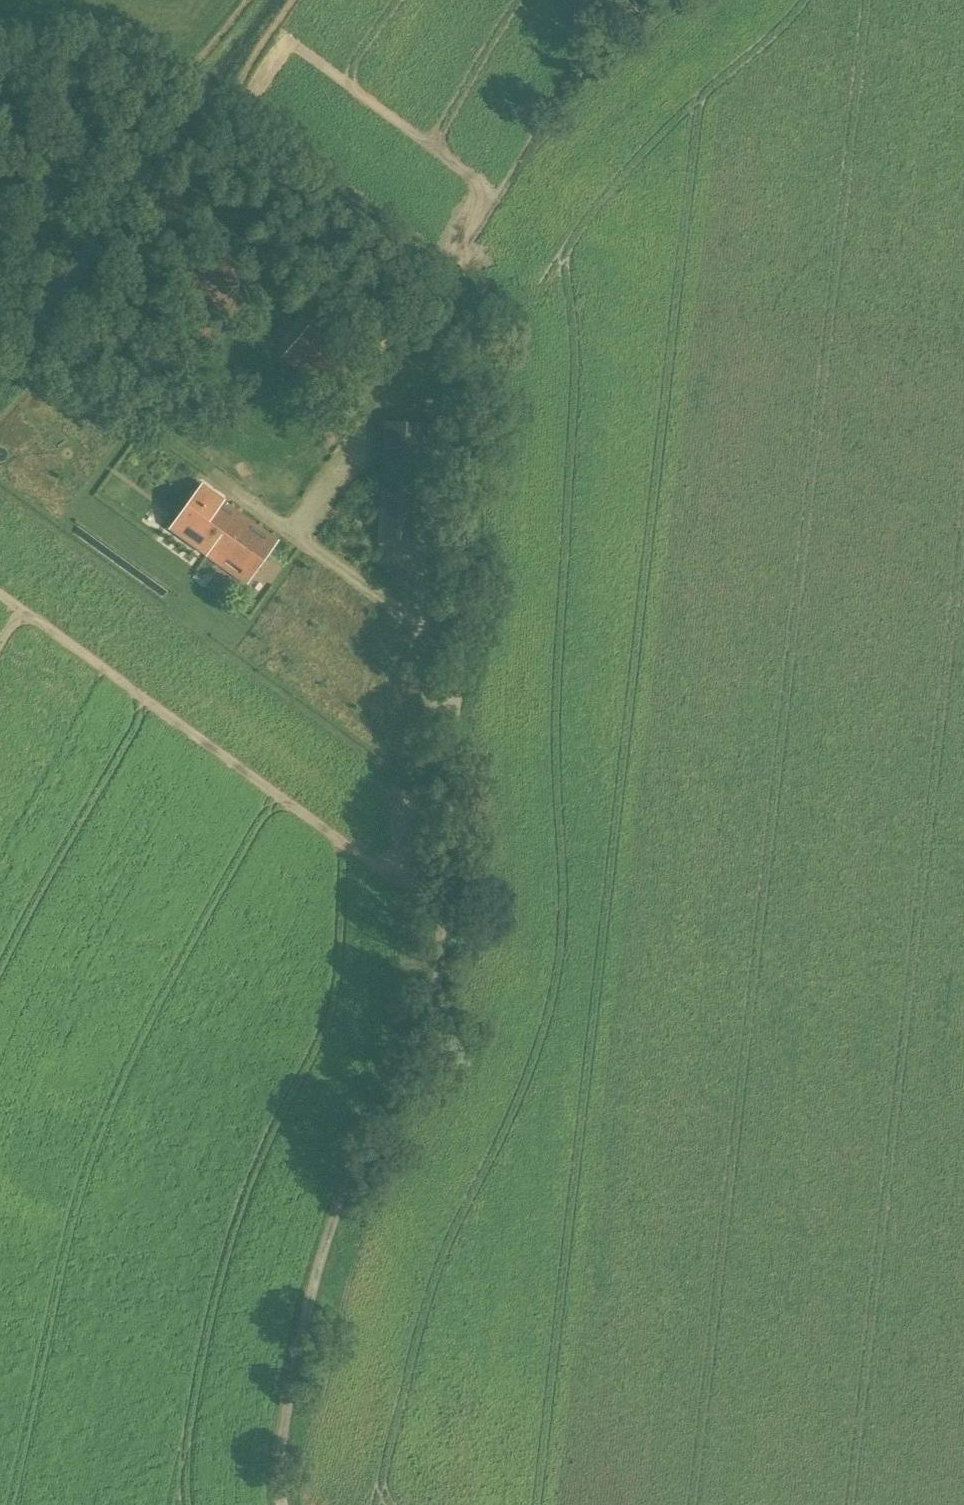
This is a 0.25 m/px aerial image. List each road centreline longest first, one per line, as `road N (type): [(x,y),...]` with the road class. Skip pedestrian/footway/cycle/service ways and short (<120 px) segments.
road 1 (track): [(458,653),(475,332),(469,299),(187,79),(144,67),(0,58)]
road 2 (unclassified): [(284,1504),(285,1437),(330,1241),(438,1012),(458,653)]

